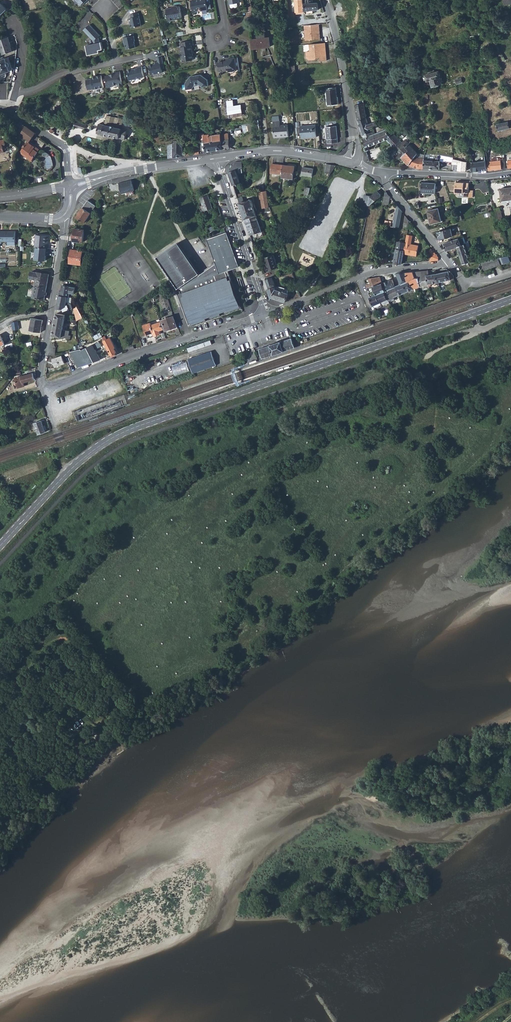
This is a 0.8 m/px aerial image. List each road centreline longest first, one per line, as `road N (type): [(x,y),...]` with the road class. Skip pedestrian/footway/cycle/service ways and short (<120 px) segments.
road 1 (tertiary): [(510,299),(126,431),(70,470),(0,546)]
road 2 (residential): [(42,389),(266,314)]
road 3 (tertiary): [(325,0),(343,68),(352,163)]
road 4 (residential): [(214,158),(266,314)]
road 5 (tertiary): [(70,188),(214,158)]
road 6 (tertiary): [(214,158),(273,151),(352,163)]
road 7 (residential): [(384,172),(510,173)]

